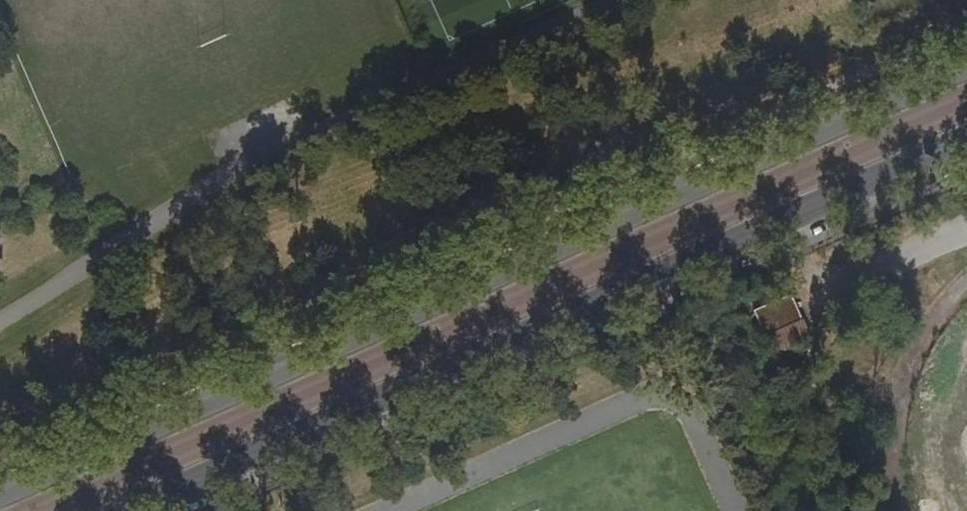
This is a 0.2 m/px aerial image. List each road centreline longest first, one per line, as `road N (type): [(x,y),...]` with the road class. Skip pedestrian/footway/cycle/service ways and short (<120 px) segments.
road 1 (primary): [(966,67),(0,492)]
road 2 (primary): [(113,510),(966,138)]

